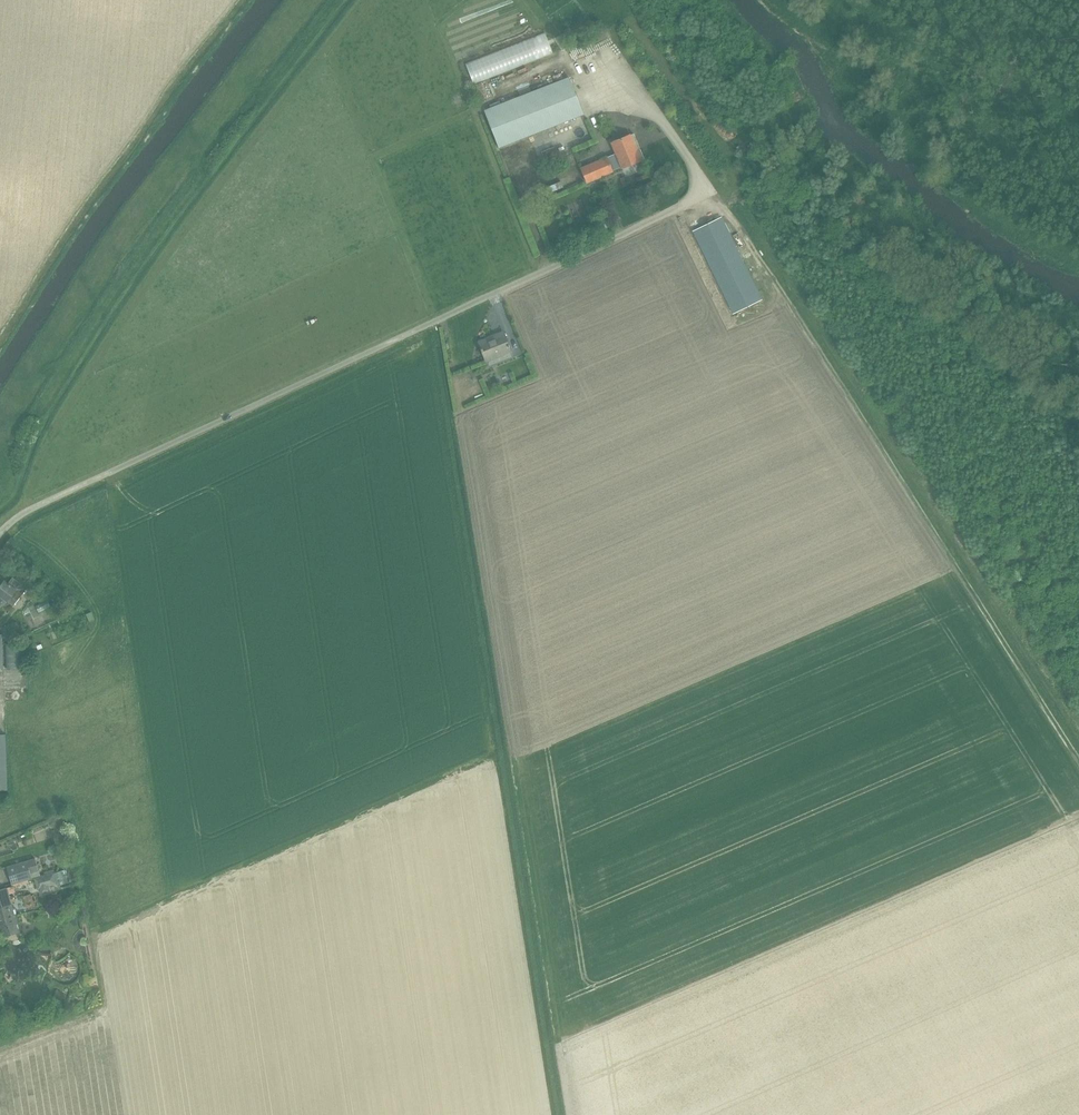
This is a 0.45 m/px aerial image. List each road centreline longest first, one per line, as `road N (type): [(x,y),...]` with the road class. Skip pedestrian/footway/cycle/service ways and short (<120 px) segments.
road 1 (unclassified): [(0,535),(24,513),(677,208)]
road 2 (track): [(1078,757),(711,192)]

